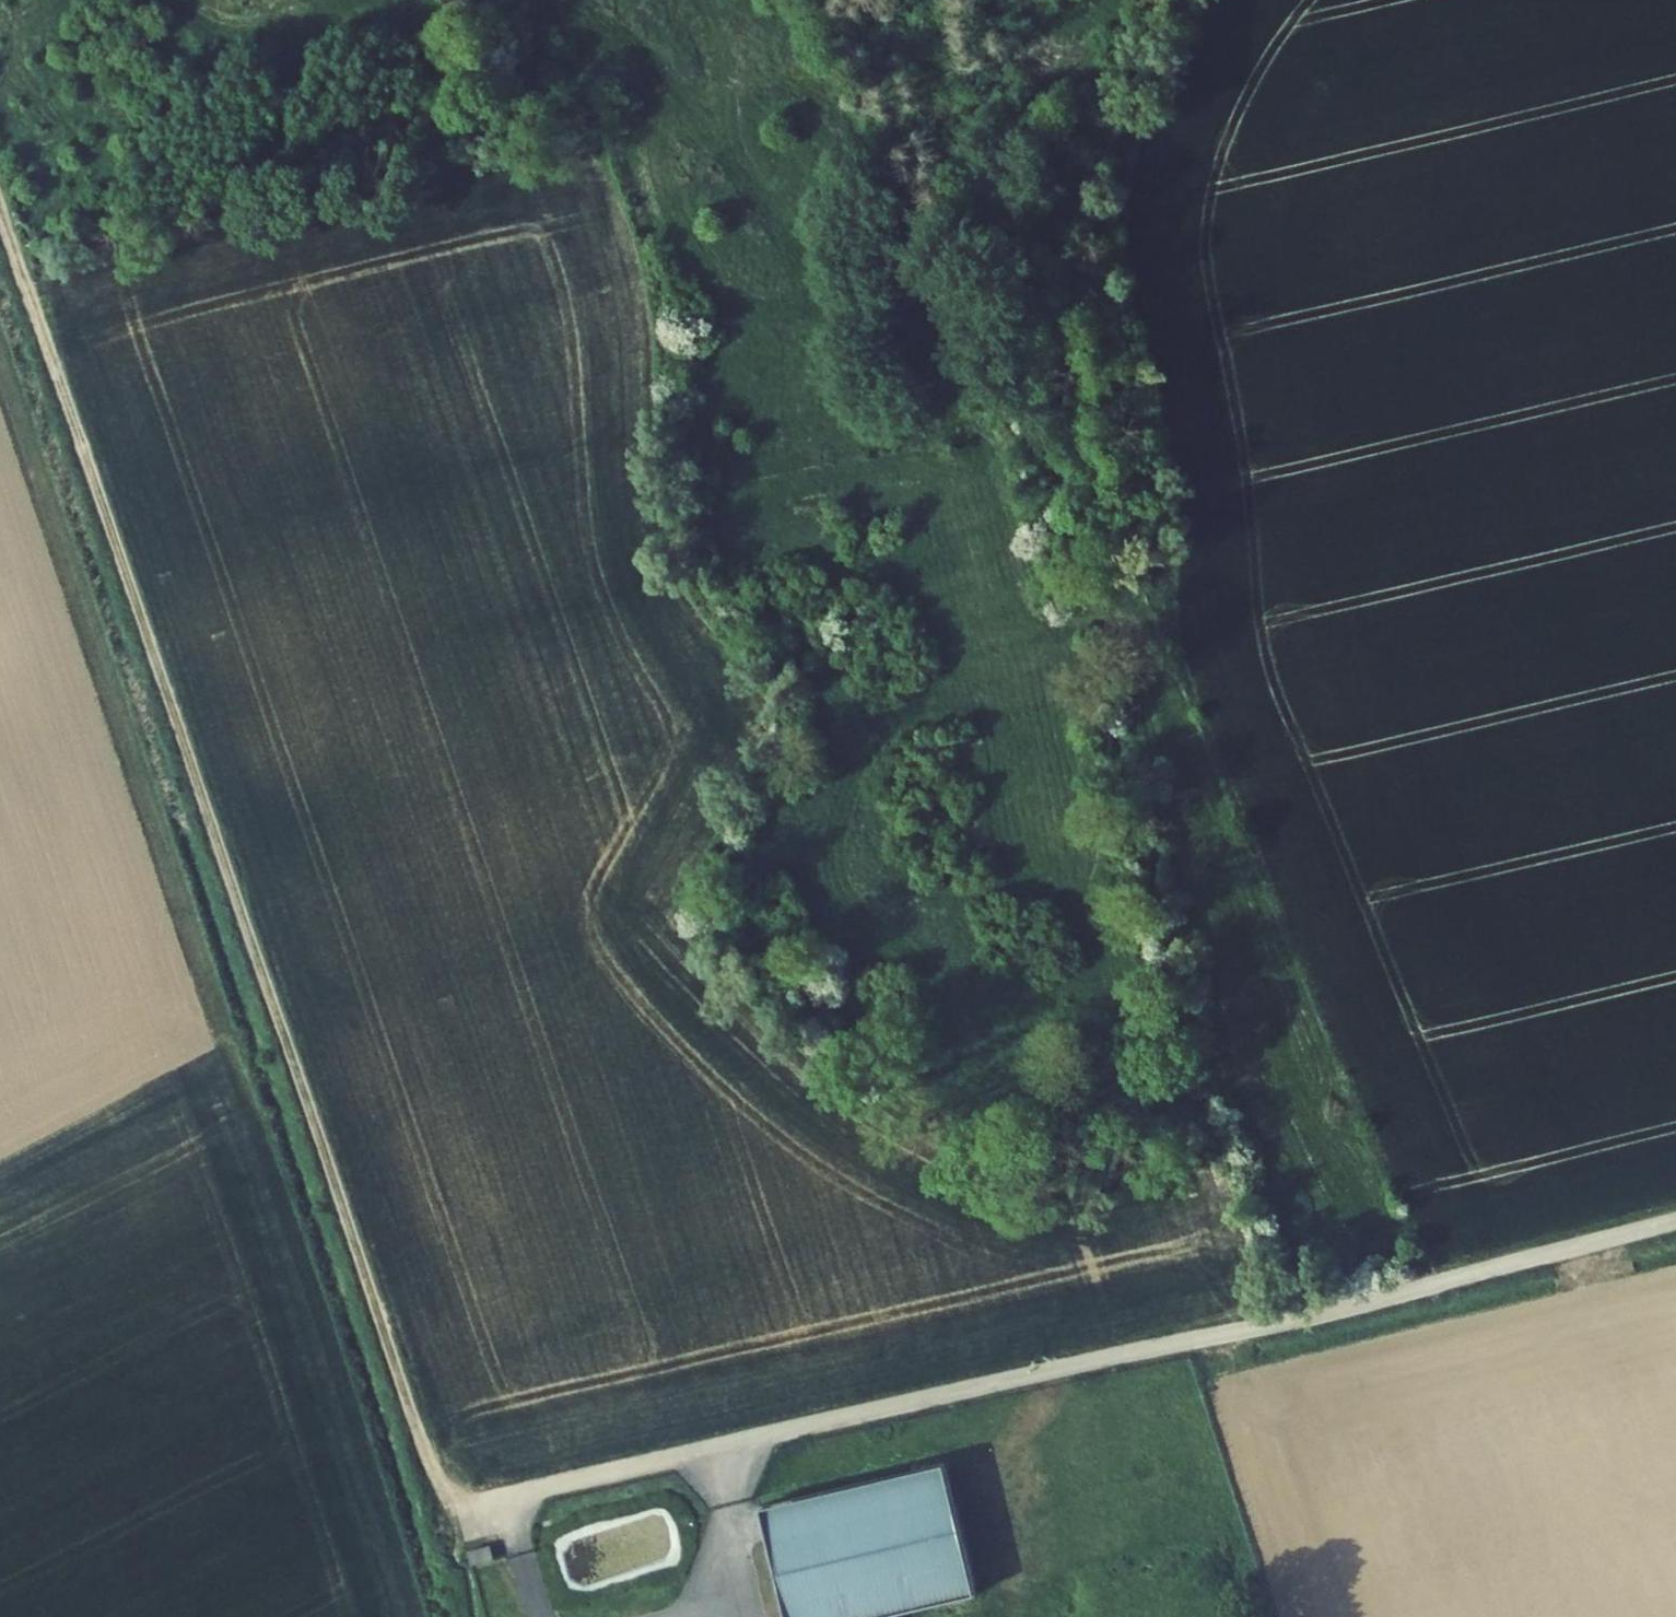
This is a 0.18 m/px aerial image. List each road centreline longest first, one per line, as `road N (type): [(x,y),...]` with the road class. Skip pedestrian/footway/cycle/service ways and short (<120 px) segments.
road 1 (track): [(449,1513),(0,180)]
road 2 (unclassified): [(1675,1223),(449,1513)]

